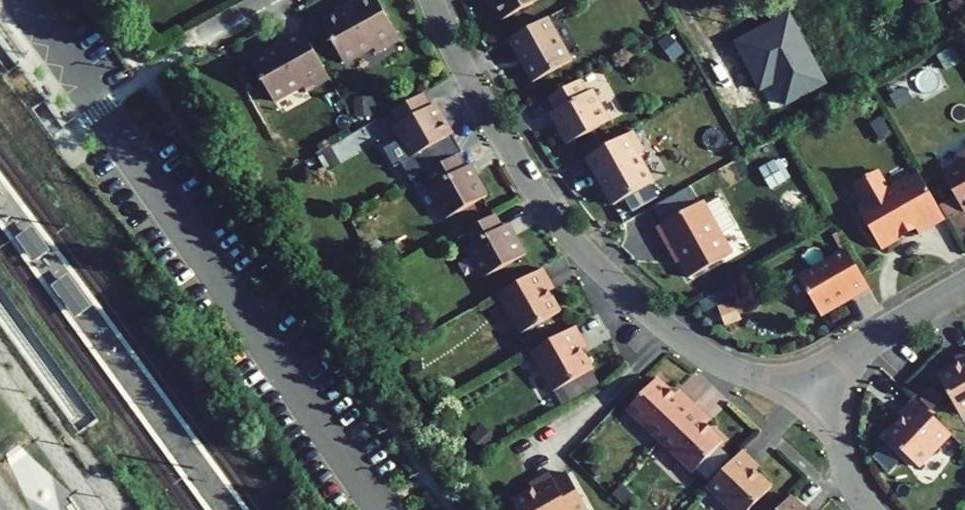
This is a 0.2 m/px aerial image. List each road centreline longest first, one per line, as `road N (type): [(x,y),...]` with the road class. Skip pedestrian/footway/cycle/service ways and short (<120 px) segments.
road 1 (residential): [(817,371),(771,379),(718,362),(587,255),(512,156),(431,0)]
road 2 (residential): [(964,285),(817,371)]
road 3 (residential): [(817,371),(845,471),(870,509)]

